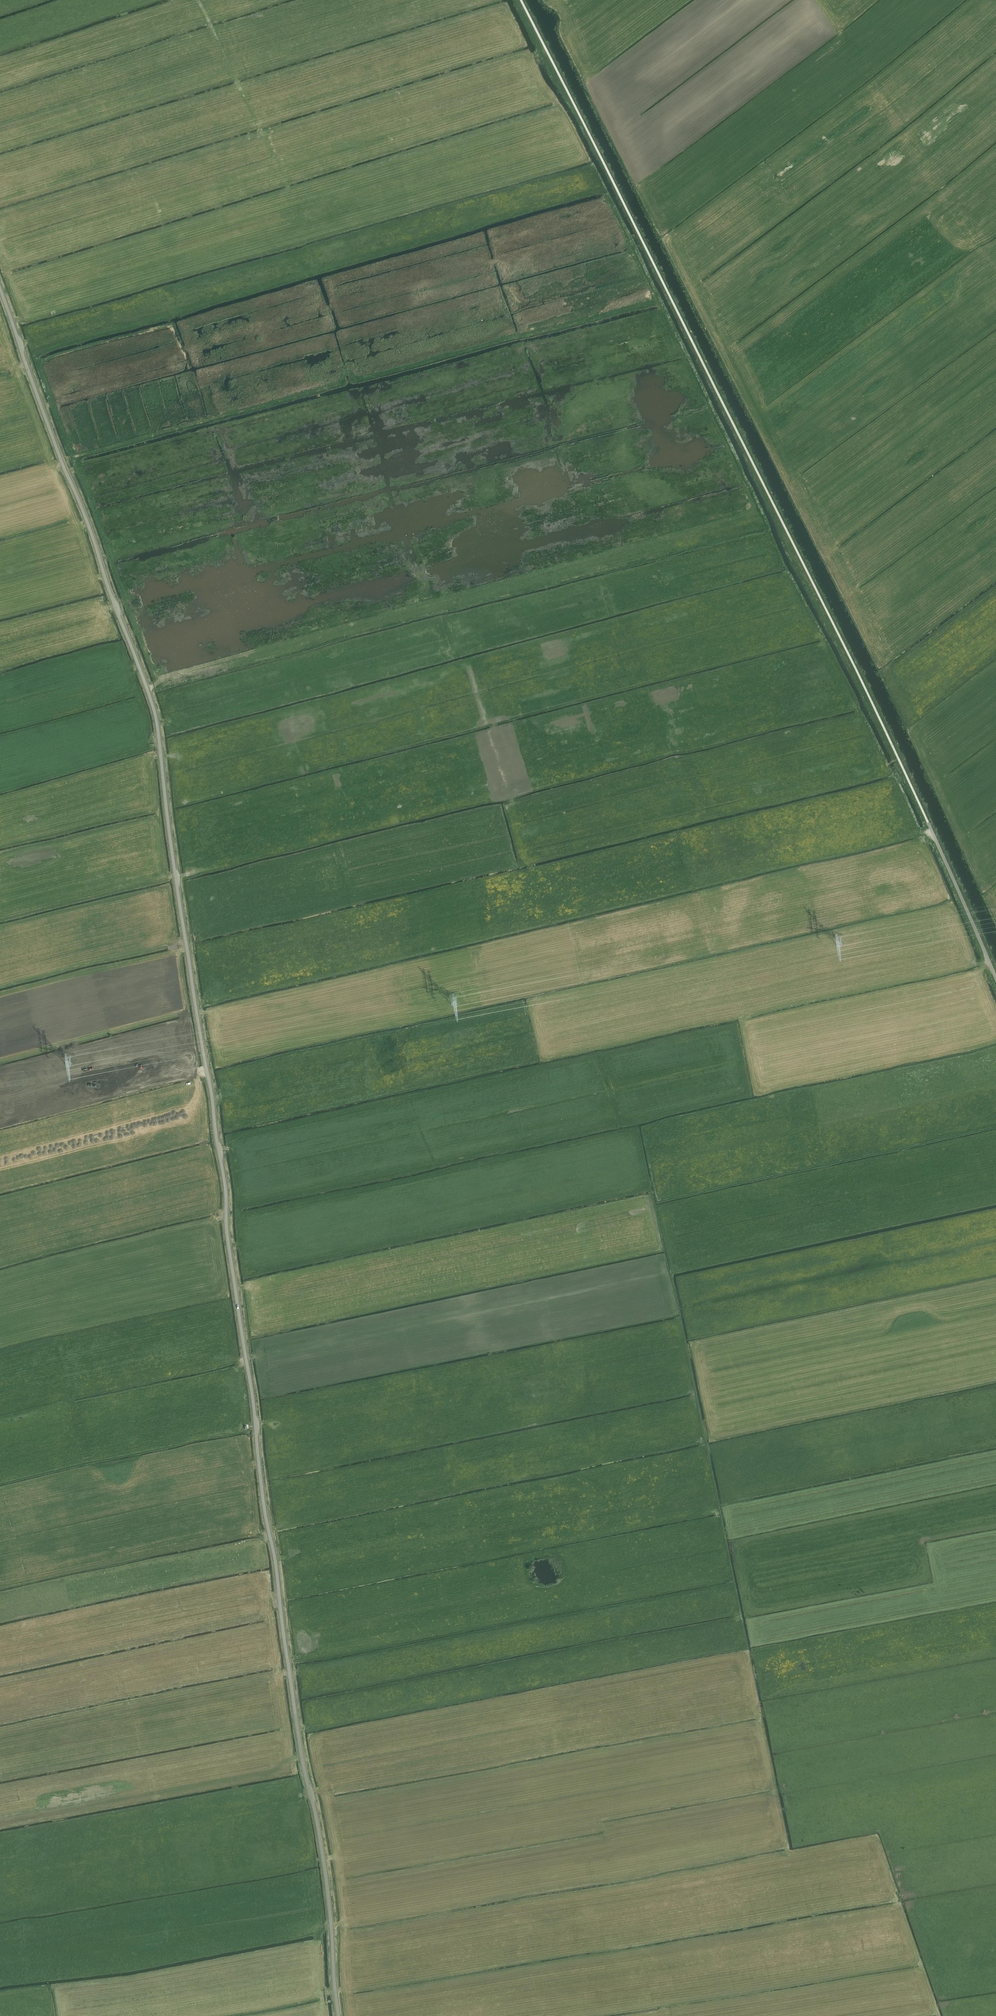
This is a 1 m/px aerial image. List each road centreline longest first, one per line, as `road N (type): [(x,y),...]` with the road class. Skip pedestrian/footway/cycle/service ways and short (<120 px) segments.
road 1 (unclassified): [(339,2015),(327,1888),(263,1501),(157,721),(0,295)]
road 2 (track): [(0,985),(186,940)]
road 3 (unclassified): [(995,980),(938,845)]

